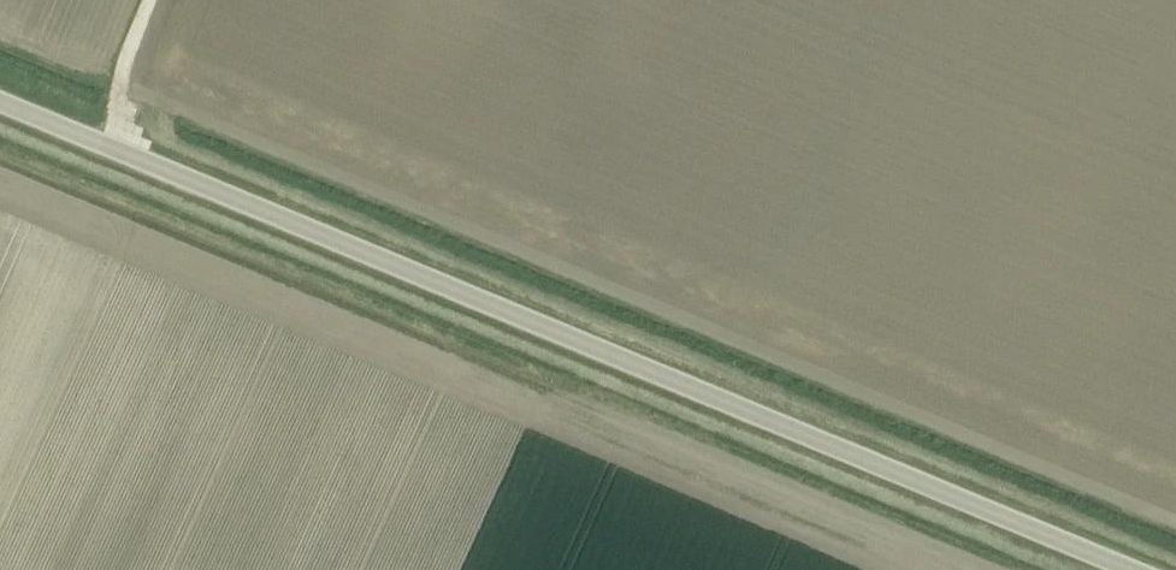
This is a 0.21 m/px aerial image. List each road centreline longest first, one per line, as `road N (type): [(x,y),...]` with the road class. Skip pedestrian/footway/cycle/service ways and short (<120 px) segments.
road 1 (unclassified): [(1114,569),(0,106)]

